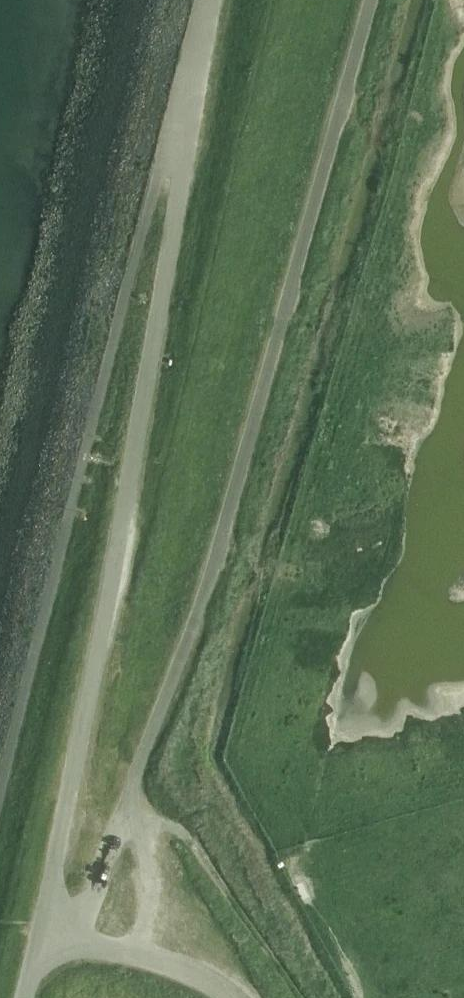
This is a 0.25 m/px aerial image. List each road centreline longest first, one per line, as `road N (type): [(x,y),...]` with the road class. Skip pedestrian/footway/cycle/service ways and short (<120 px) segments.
road 1 (unclassified): [(72,933),(127,815),(222,554),(376,0)]
road 2 (unclassified): [(52,928),(213,0)]
road 3 (track): [(127,815),(182,830),(205,853),(302,997)]
road 4 (unclassified): [(242,997),(204,970),(72,933)]

